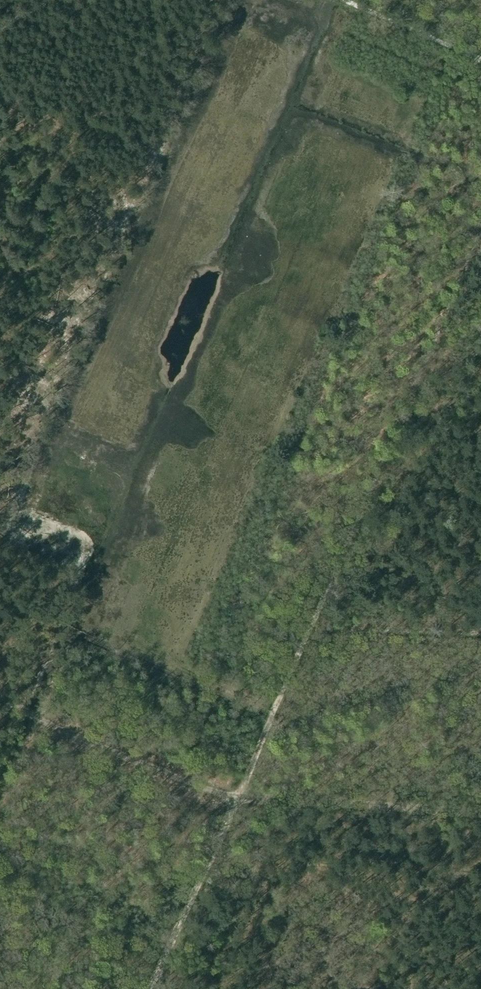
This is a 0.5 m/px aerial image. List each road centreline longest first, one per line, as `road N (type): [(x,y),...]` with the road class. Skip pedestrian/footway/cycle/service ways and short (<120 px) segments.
road 1 (track): [(238,798),(150,988)]
road 2 (track): [(0,135),(28,120),(145,188)]
road 3 (track): [(480,813),(336,805)]

